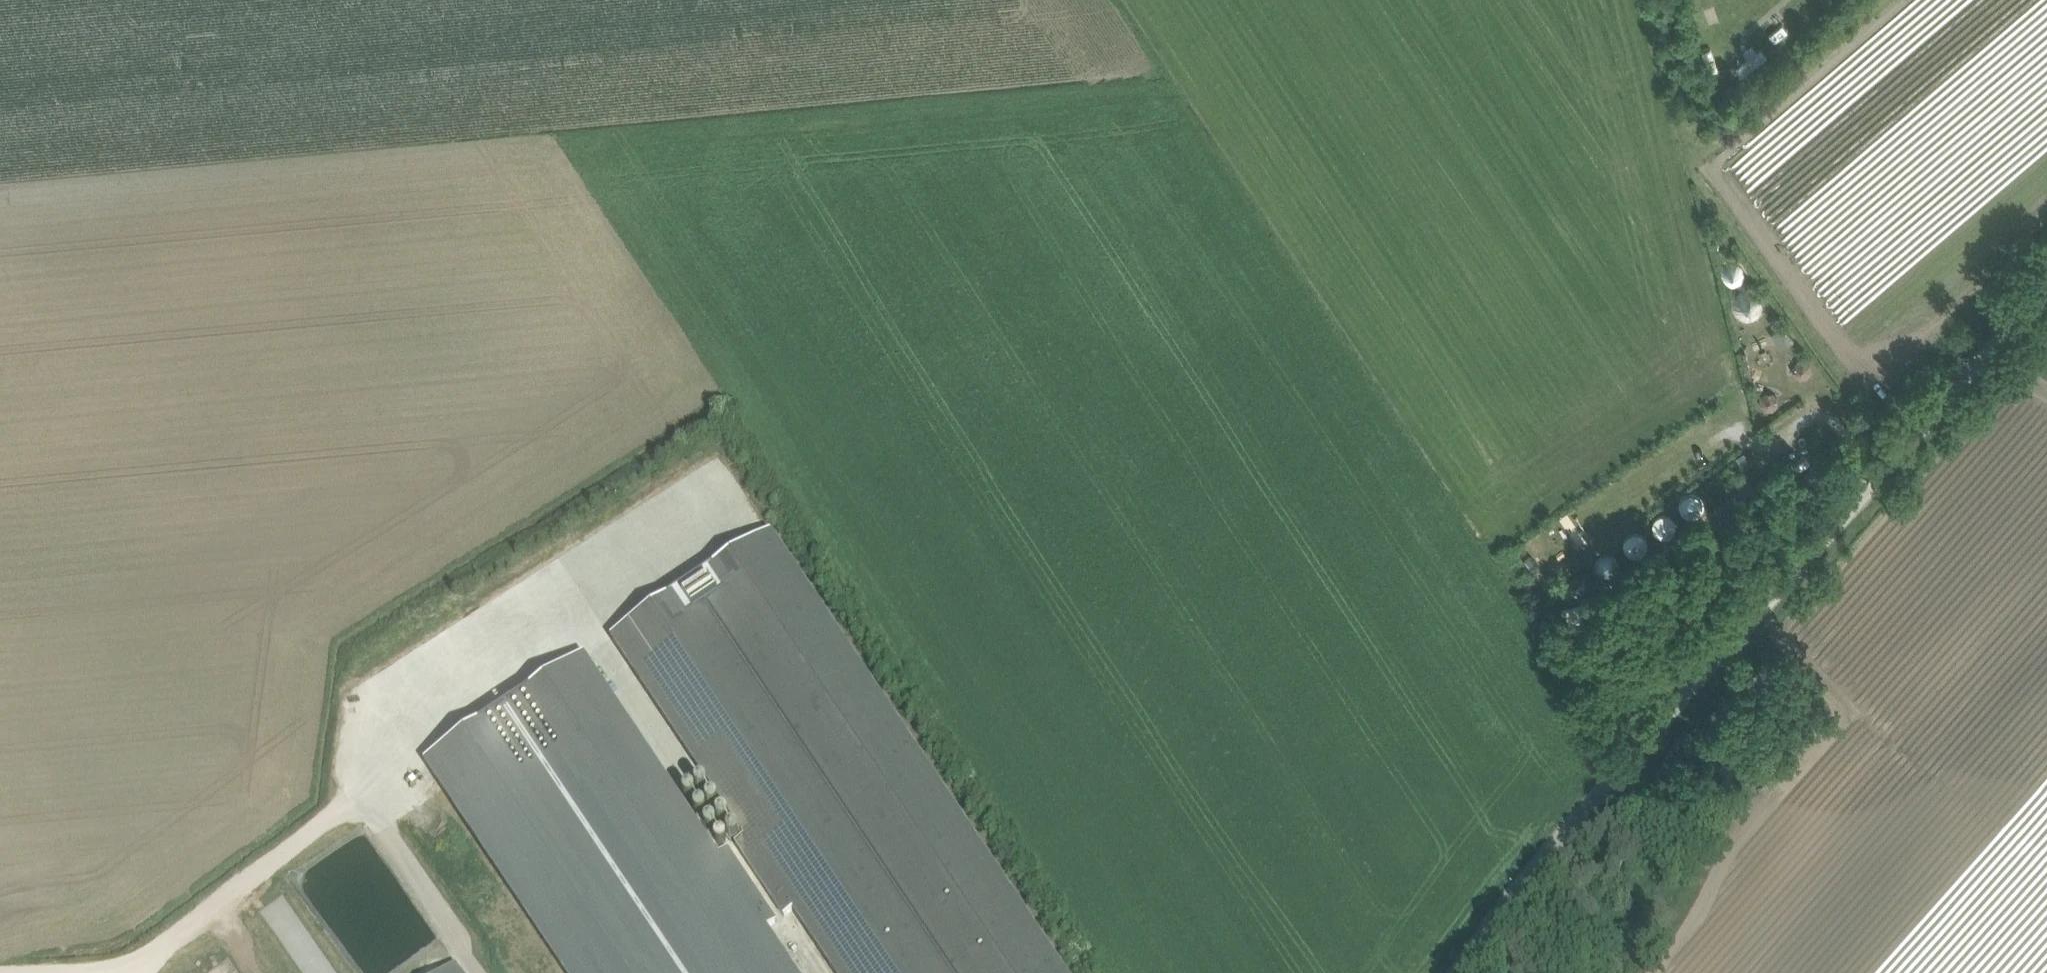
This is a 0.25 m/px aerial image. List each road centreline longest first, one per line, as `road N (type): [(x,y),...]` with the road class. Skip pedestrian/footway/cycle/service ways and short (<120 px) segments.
road 1 (unclassified): [(1456,972),(1555,845),(2046,287)]

